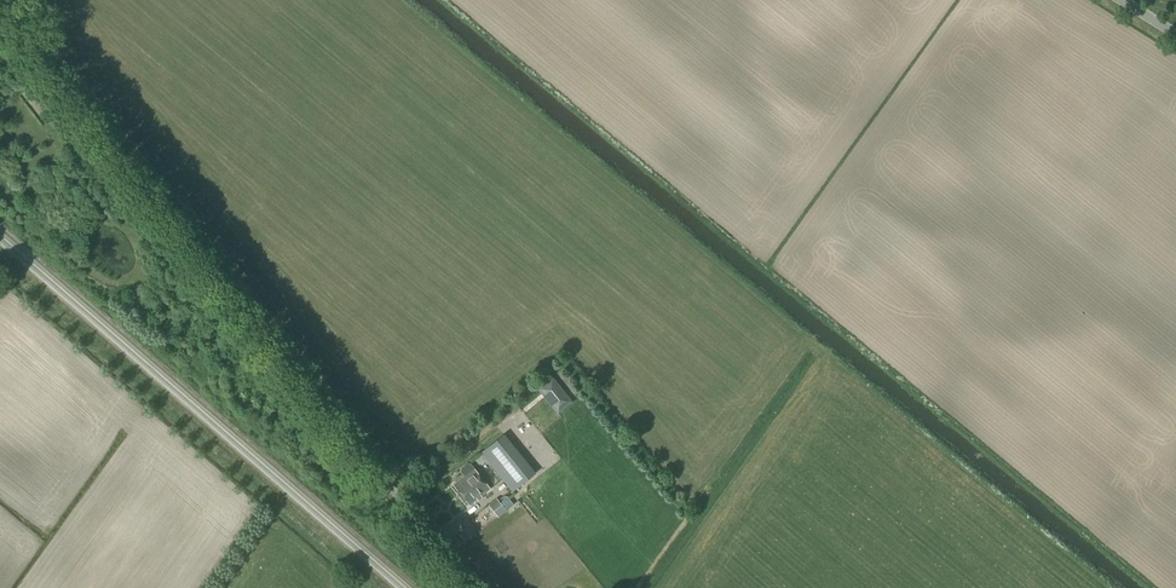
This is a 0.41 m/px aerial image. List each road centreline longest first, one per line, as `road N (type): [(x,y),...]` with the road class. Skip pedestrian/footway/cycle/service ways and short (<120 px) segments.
road 1 (track): [(472,587),(1,0)]

